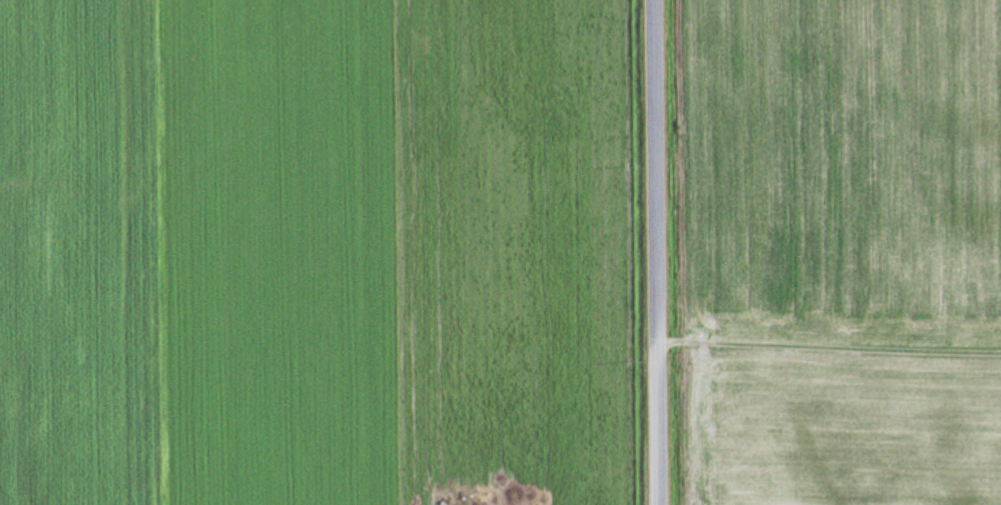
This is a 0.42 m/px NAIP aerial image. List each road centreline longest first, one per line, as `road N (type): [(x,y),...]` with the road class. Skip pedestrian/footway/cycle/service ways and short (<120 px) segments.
road 1 (residential): [(659,504),(655,0)]

